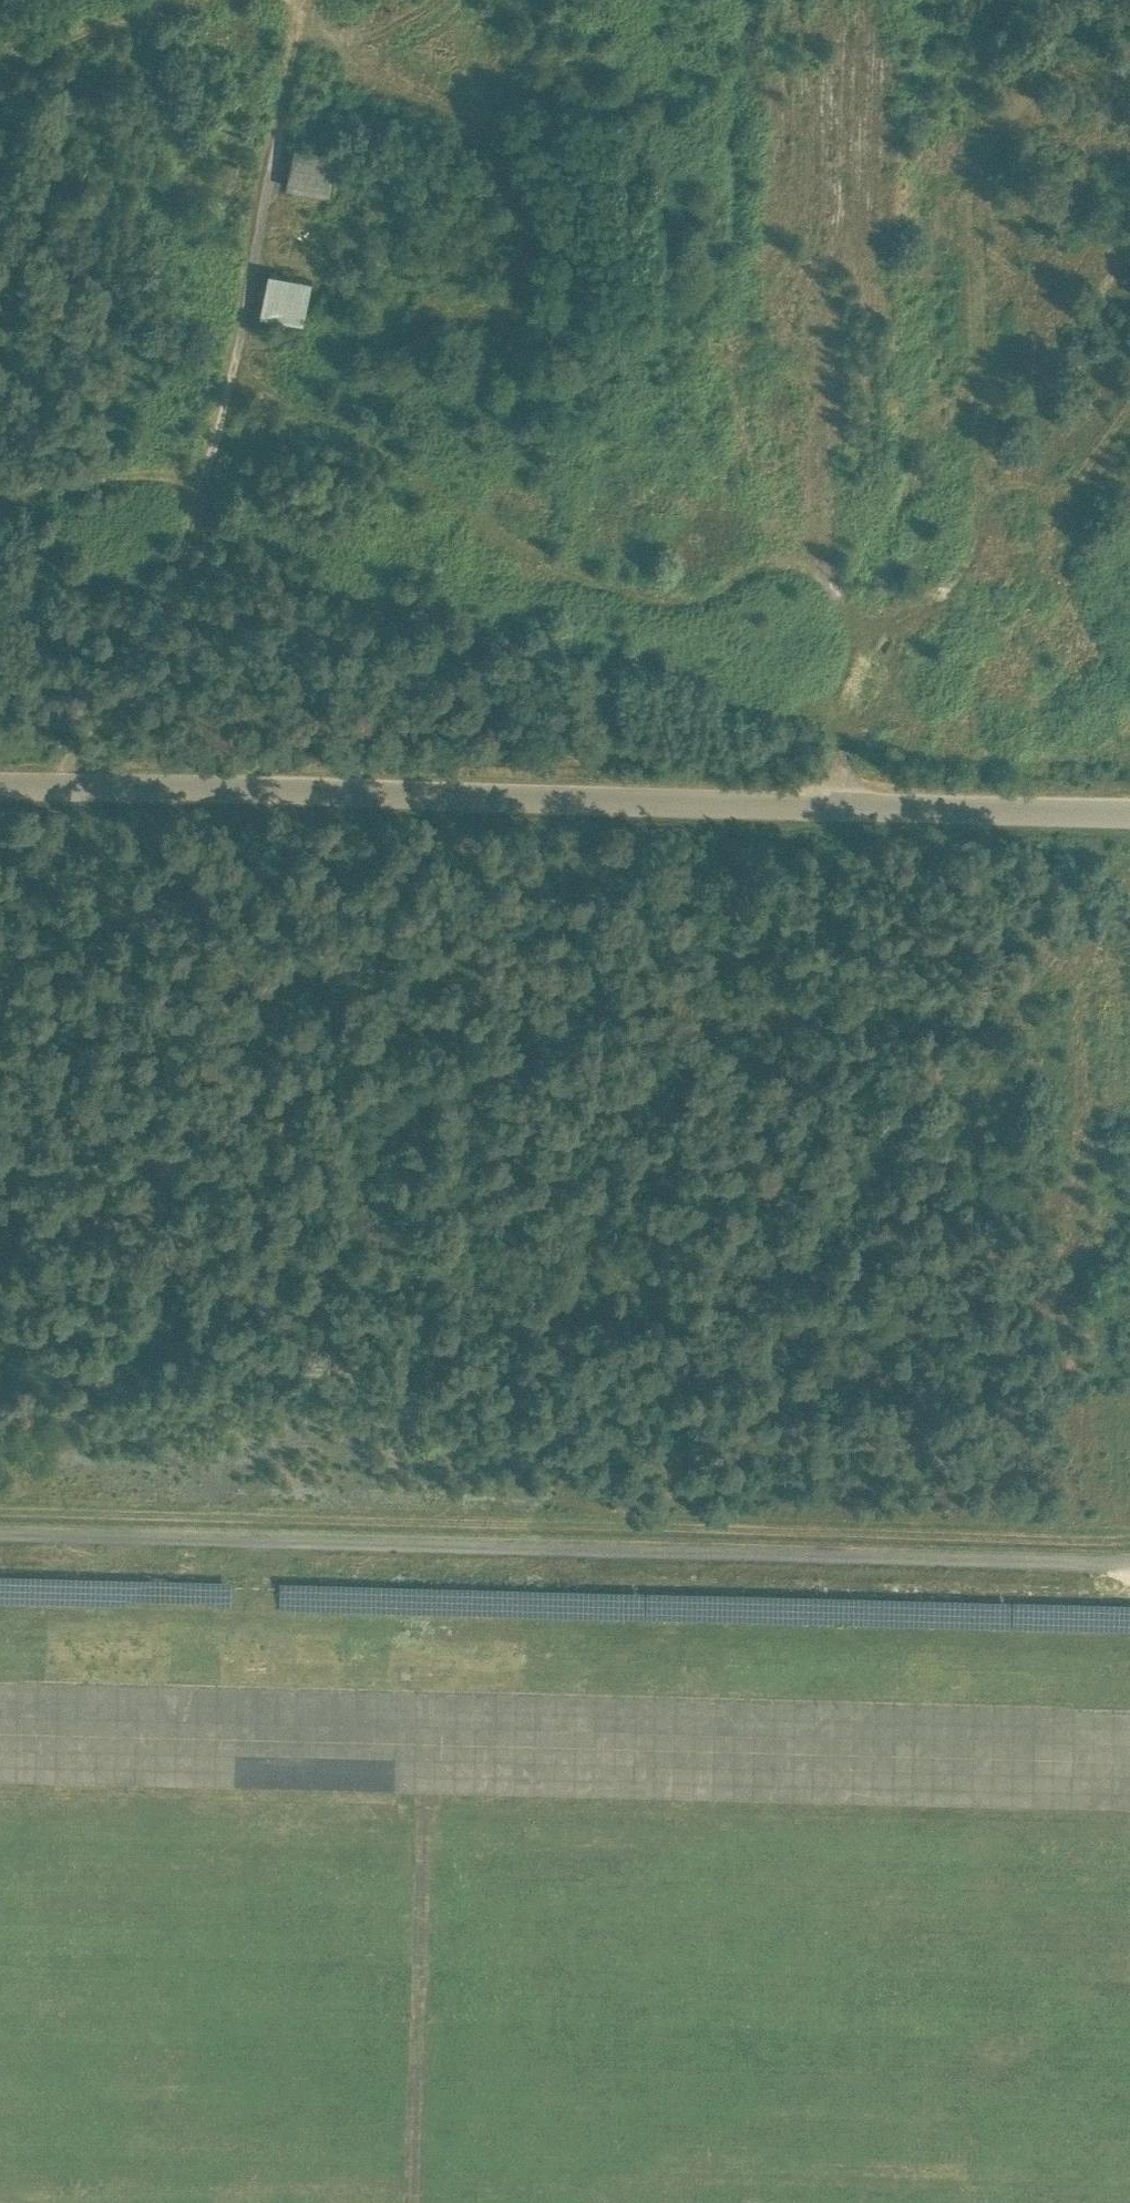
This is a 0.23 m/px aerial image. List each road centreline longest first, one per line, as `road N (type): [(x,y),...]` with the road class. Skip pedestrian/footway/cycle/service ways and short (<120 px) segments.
road 1 (unclassified): [(0,783),(1129,812)]
road 2 (track): [(294,0),(279,130),(199,514),(161,649),(137,689),(52,784)]
road 3 (track): [(199,514),(179,481),(154,475),(0,484)]
road 4 (track): [(0,65),(175,0)]
road 5 (track): [(433,0),(399,23),(348,38),(327,34),(307,0)]

